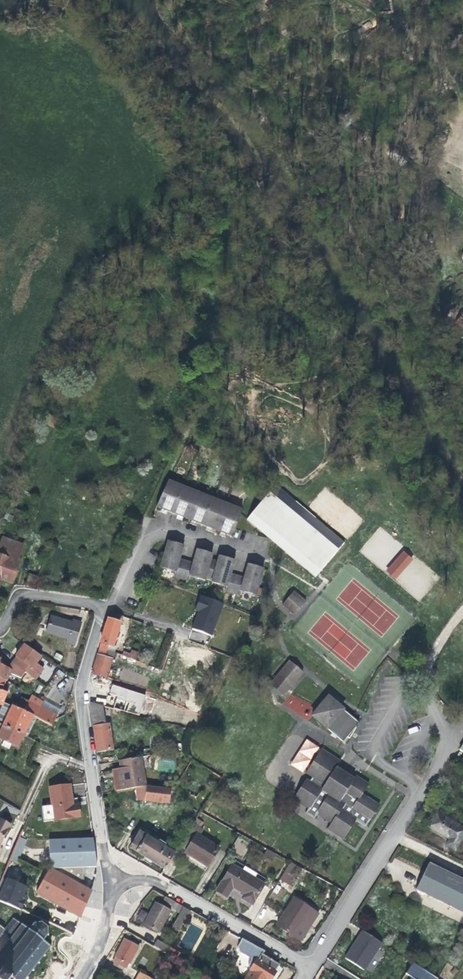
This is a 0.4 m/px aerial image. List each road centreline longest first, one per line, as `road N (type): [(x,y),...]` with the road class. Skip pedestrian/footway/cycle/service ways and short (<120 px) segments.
road 1 (residential): [(310,967),(462,722)]
road 2 (residential): [(102,848),(81,688),(100,609)]
road 3 (residential): [(100,609),(151,536),(250,554)]
road 4 (residential): [(310,967),(151,879)]

